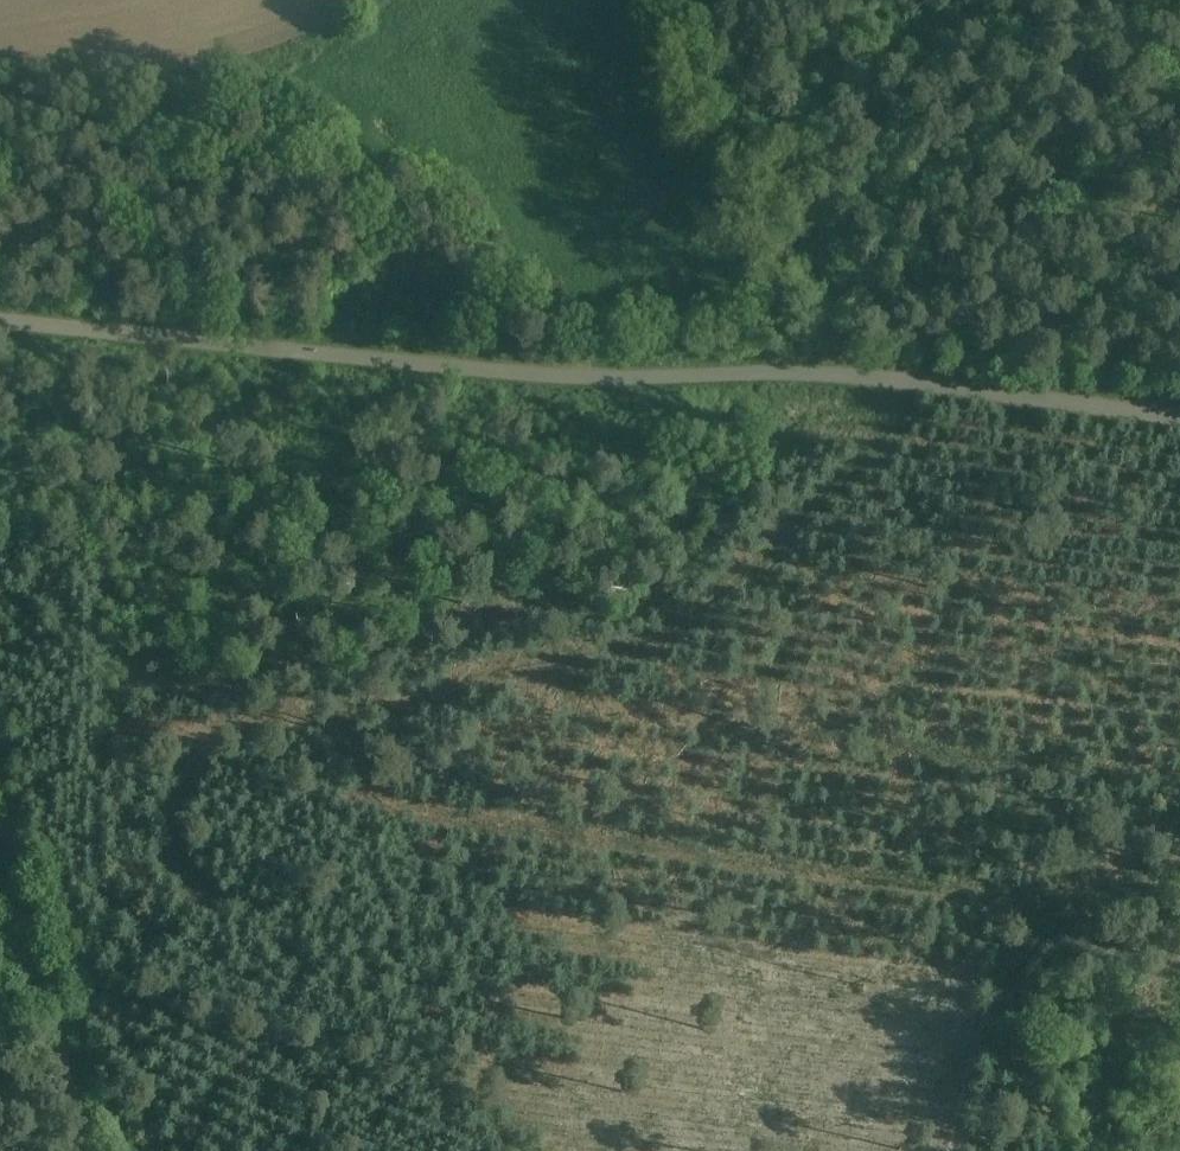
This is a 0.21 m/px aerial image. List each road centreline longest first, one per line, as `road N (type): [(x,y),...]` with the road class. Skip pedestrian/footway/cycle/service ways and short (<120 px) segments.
road 1 (unclassified): [(1179,417),(832,371),(543,375),(0,302)]
road 2 (unclassified): [(74,1150),(0,833)]

